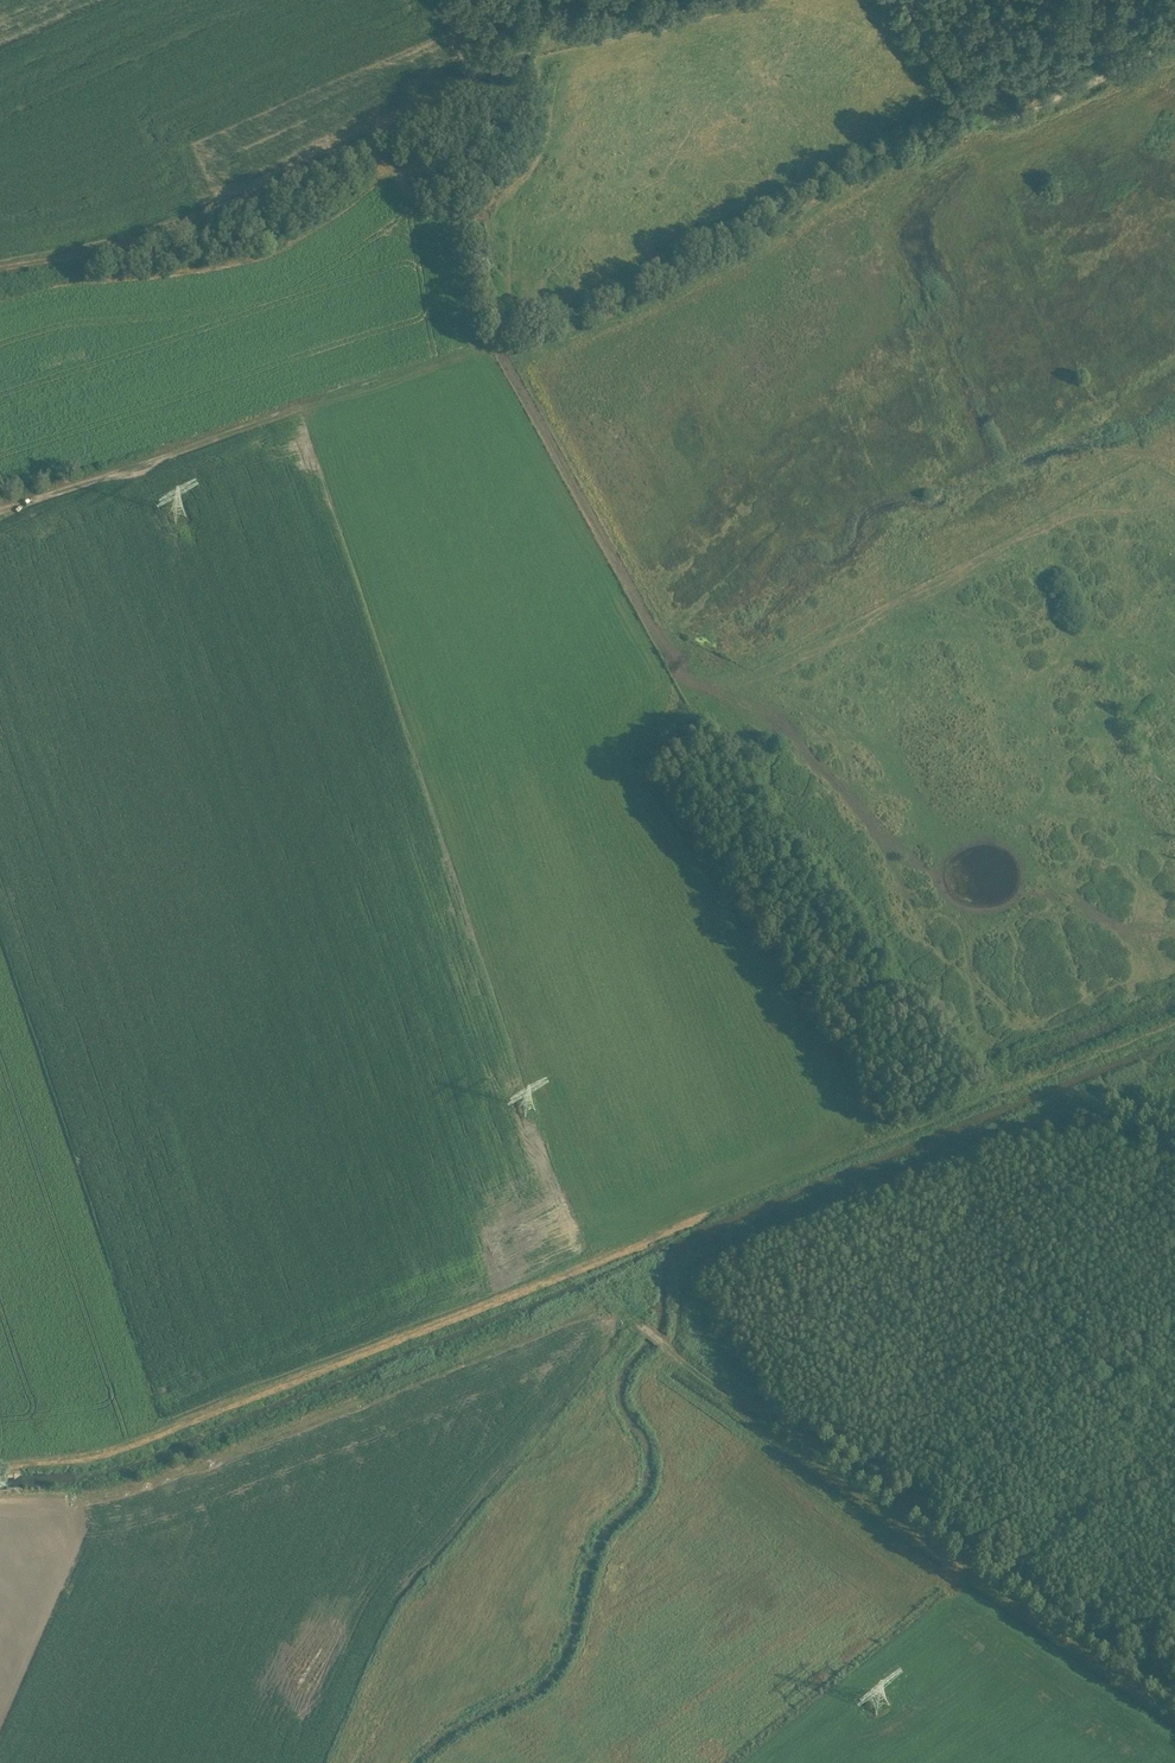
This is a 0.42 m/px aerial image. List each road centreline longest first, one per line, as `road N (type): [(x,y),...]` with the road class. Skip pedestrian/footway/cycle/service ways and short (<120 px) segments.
road 1 (track): [(0,1470),(117,1458),(1174,1028)]
road 2 (track): [(1174,1697),(822,1450),(733,1397),(673,1348)]
road 3 (track): [(554,36),(157,241),(0,276)]
road 4 (track): [(673,1348),(675,1321),(703,1273),(1095,1113)]
road 5 (track): [(901,0),(975,109),(991,116),(1019,114),(1174,39)]
road 6 (track): [(172,458),(0,514)]
road 7 (track): [(554,36),(706,0)]

